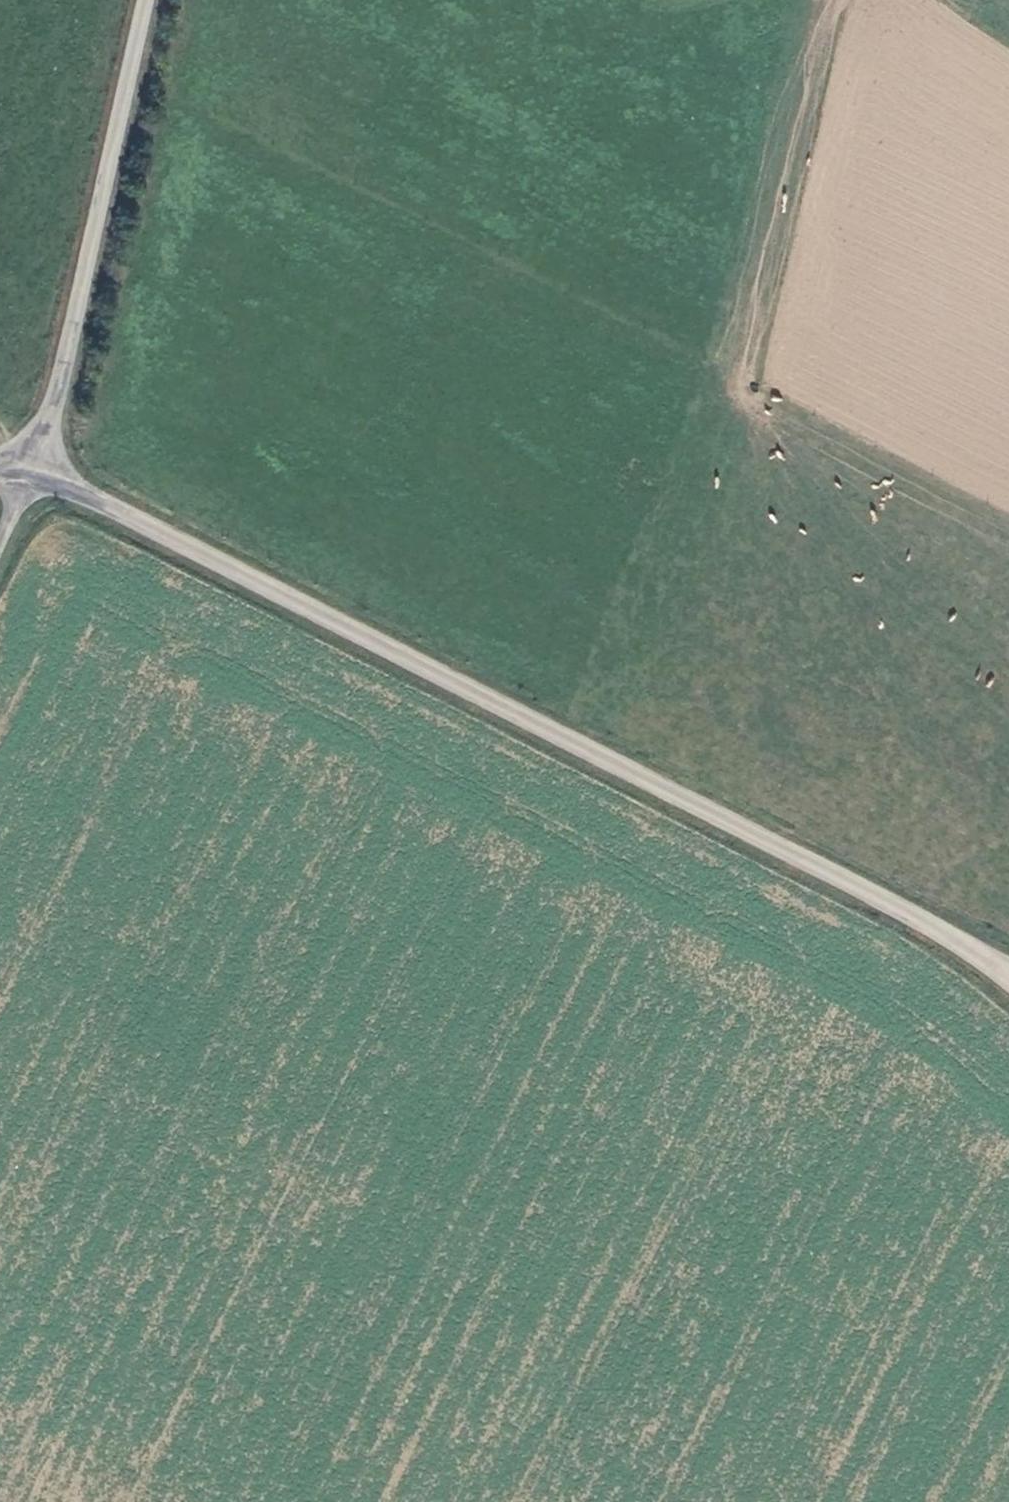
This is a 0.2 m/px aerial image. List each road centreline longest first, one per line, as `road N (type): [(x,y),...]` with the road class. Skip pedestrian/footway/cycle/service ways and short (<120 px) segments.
road 1 (tertiary): [(1008,975),(812,864),(99,503),(32,478)]
road 2 (unclassified): [(142,0),(32,478)]

